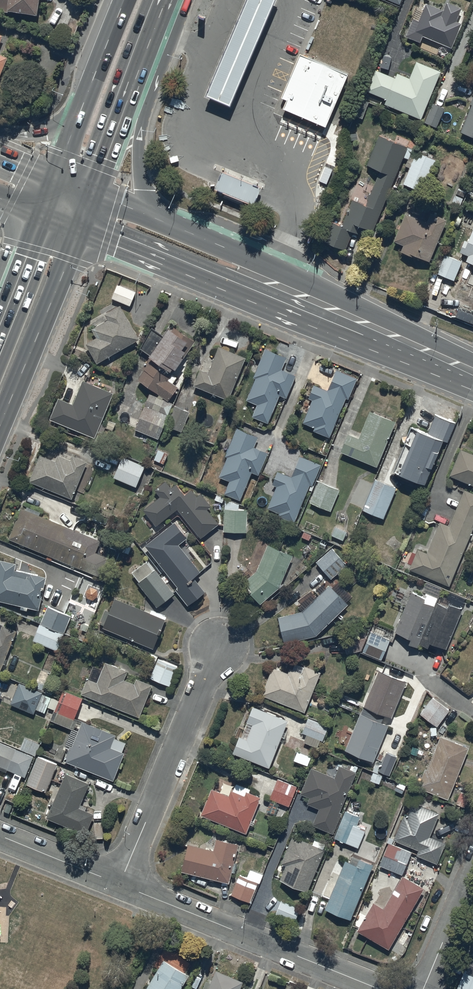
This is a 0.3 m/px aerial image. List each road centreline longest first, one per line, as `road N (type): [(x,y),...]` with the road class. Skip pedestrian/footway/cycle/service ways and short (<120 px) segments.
road 1 (trunk): [(472,390),(74,228)]
road 2 (trunk): [(174,228),(472,357)]
road 3 (residential): [(382,988),(120,885)]
road 4 (residential): [(120,885),(218,646)]
road 5 (trunk): [(154,29),(154,89),(140,131),(140,177),(174,228)]
road 6 (trunk): [(74,228),(0,424)]
road 7 (trunk): [(154,29),(86,193)]
road 8 (residential): [(423,988),(472,868)]
road 9 (residential): [(120,885),(0,837)]
road 10 (trunk): [(80,114),(126,0)]

